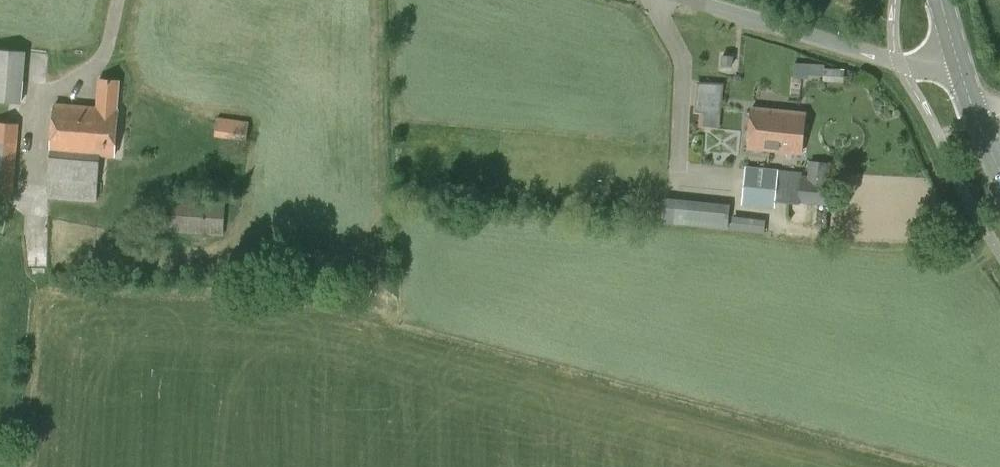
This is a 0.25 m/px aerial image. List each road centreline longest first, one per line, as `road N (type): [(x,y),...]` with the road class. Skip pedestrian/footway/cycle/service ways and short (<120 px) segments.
road 1 (unclassified): [(955,55),(900,63),(693,0)]
road 2 (track): [(13,466),(35,292)]

